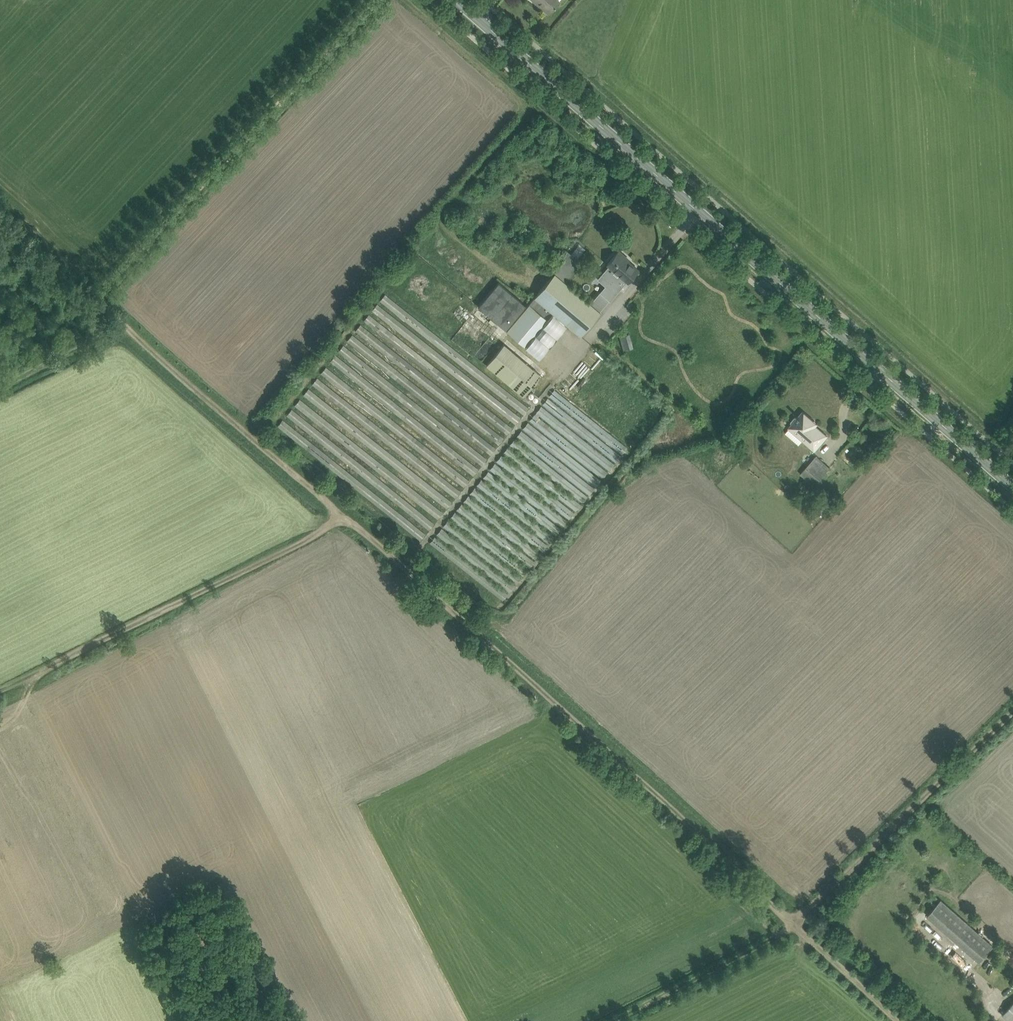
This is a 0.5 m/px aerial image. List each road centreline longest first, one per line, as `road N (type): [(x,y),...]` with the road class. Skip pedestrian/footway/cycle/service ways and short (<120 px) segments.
road 1 (track): [(899,1020),(463,618),(95,300)]
road 2 (secondary): [(1012,488),(455,0)]
road 3 (track): [(606,1020),(793,922),(1012,709)]
road 4 (track): [(95,300),(377,0)]
road 5 (track): [(0,690),(346,519)]
road 6 (track): [(0,390),(126,327)]
road 7 (track): [(95,300),(0,217)]

